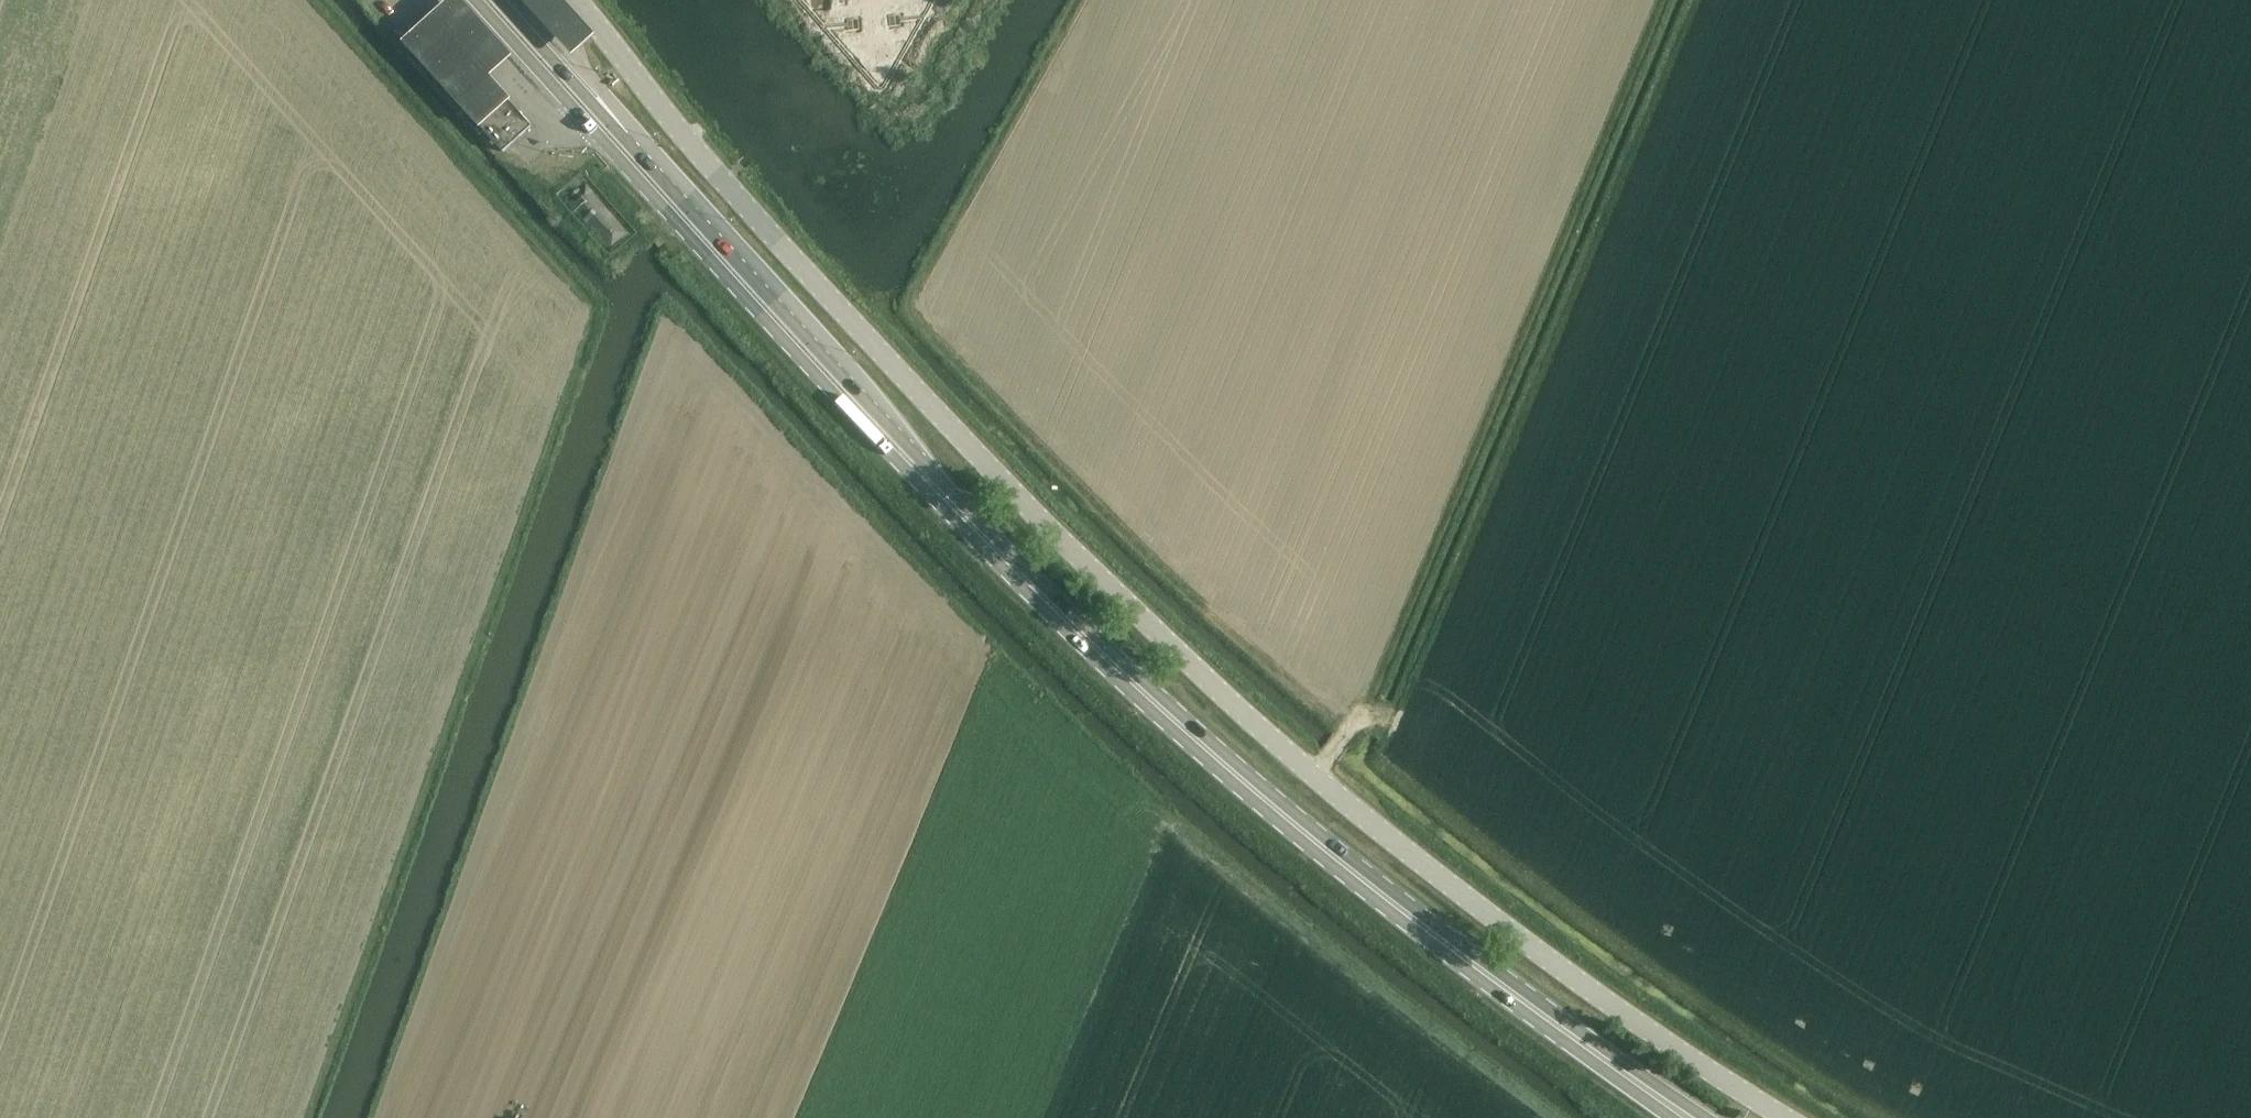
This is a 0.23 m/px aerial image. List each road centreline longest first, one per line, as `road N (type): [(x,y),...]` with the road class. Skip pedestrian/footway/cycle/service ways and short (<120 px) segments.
road 1 (unclassified): [(1783,1117),(1567,974),(1292,760),(1007,486),(671,120),(578,0)]
road 2 (primary): [(1687,1117),(1323,849),(1148,697),(928,482)]
road 3 (primary): [(475,0),(894,458),(928,482)]
road 4 (primary): [(928,482),(906,447),(496,0)]

